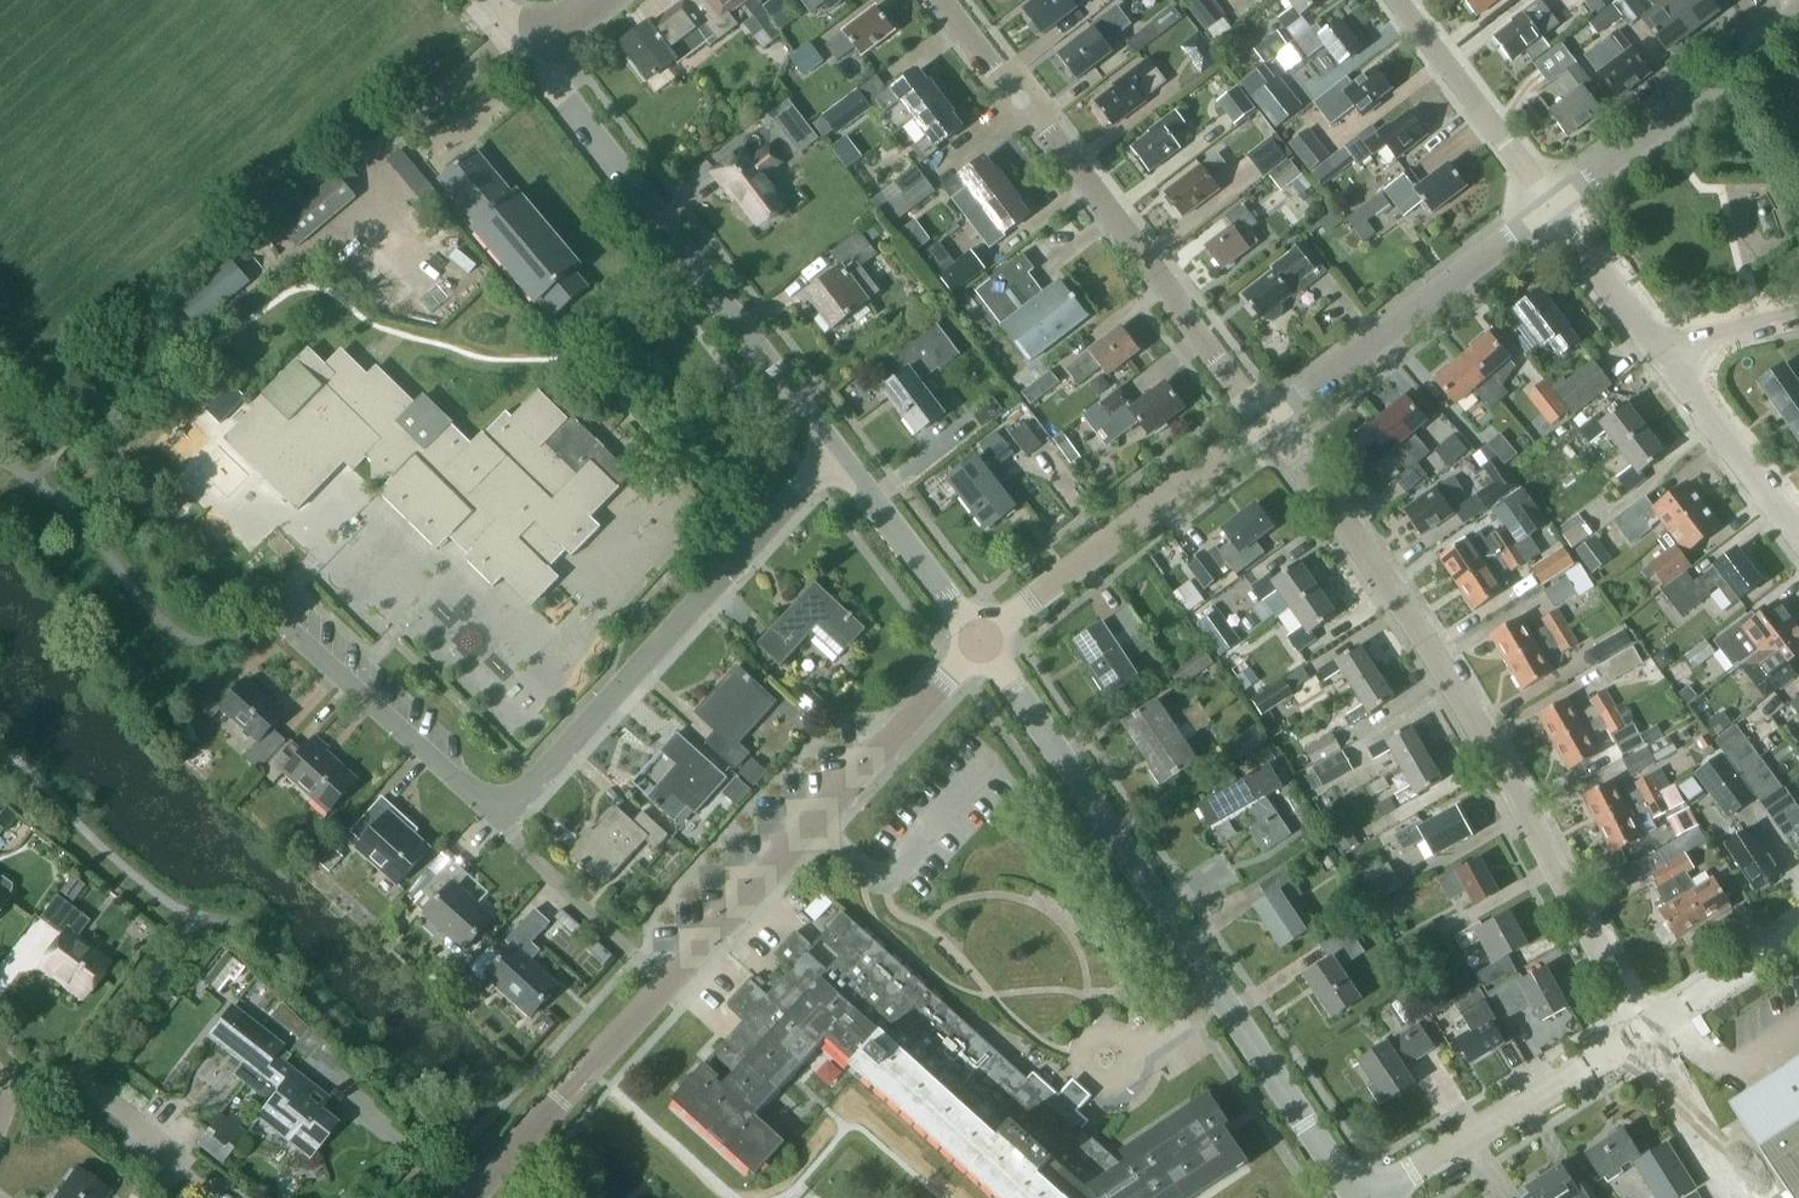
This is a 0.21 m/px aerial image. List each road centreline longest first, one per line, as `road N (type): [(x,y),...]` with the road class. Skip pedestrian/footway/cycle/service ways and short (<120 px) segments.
road 1 (residential): [(285,625),(503,818),(843,449)]
road 2 (tertiary): [(985,642),(468,1197)]
road 3 (unclassified): [(1639,1033),(1484,734),(1388,577),(1266,423)]
road 4 (unclassified): [(1365,1197),(985,642)]
road 5 (unclassified): [(1266,423),(945,0)]
road 6 (tertiary): [(843,449),(531,52)]
road 7 (residential): [(1266,423),(1555,204)]
road 8 (residential): [(985,642),(1266,423)]
road 9 (unclassified): [(1366,1197),(1639,1033)]
road 10 (residential): [(1555,204),(1798,5)]
road 11 (residential): [(1398,0),(1555,204)]
road 12 (tertiary): [(985,642),(843,449)]
road 13 (residential): [(1676,364),(1798,528)]
road 14 (residential): [(1555,204),(1676,364)]
road 15 (residential): [(6,1092),(76,1076),(170,1155)]
road 16 (unclassified): [(1639,1033),(1798,927)]
road 17 (residential): [(1676,364),(1714,338),(1798,317)]

